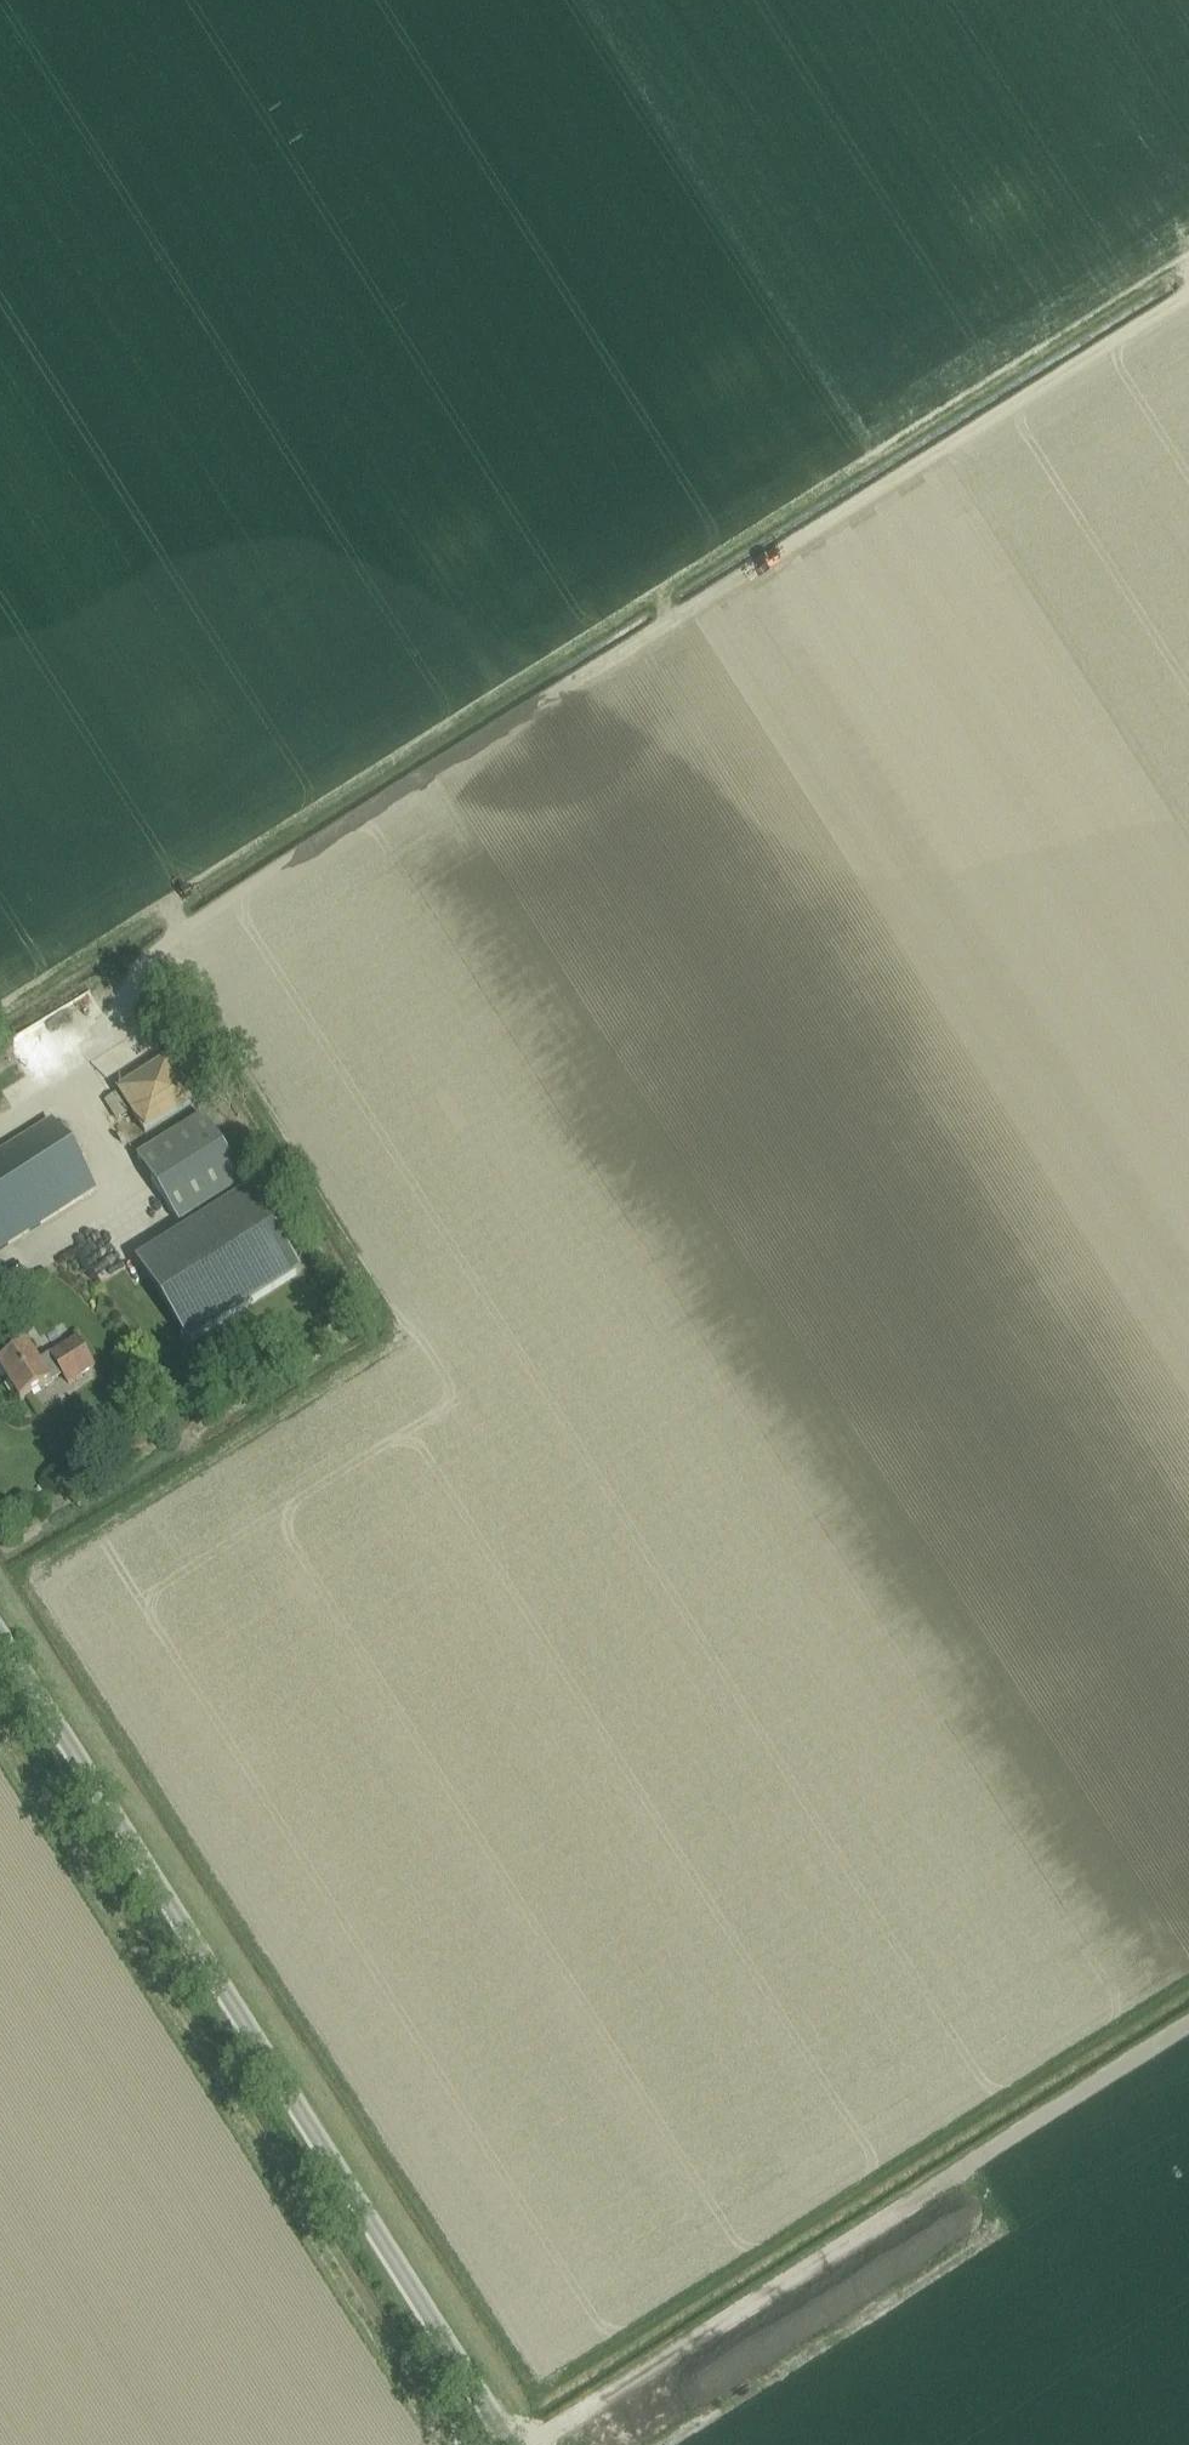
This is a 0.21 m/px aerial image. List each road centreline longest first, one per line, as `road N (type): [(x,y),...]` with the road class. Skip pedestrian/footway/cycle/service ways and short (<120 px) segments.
road 1 (unclassified): [(509,2444),(0,1637)]

